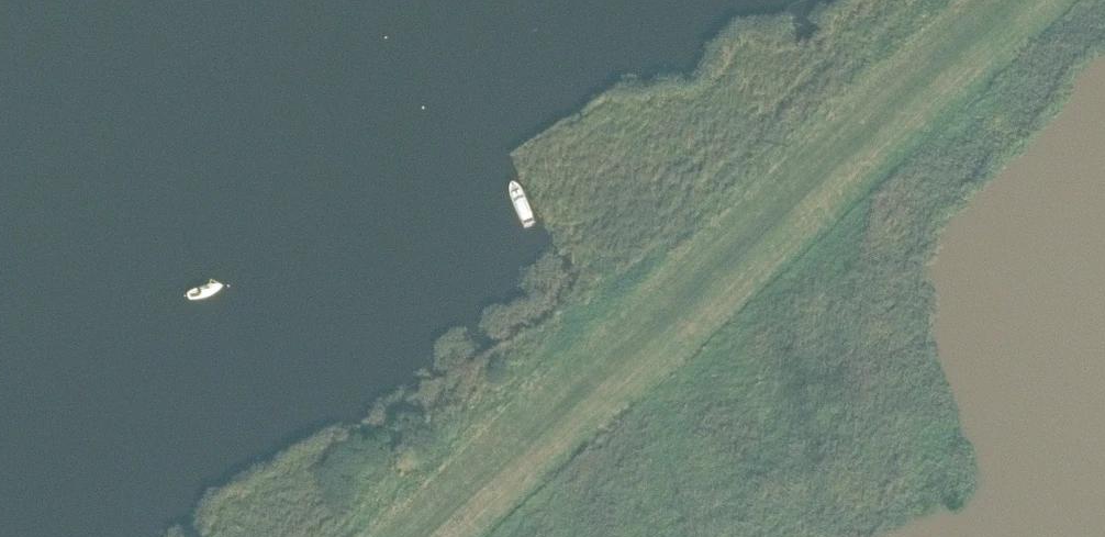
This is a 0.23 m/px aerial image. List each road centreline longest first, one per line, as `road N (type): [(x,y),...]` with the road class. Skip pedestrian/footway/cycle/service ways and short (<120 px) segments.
road 1 (track): [(1012,0),(424,536)]

